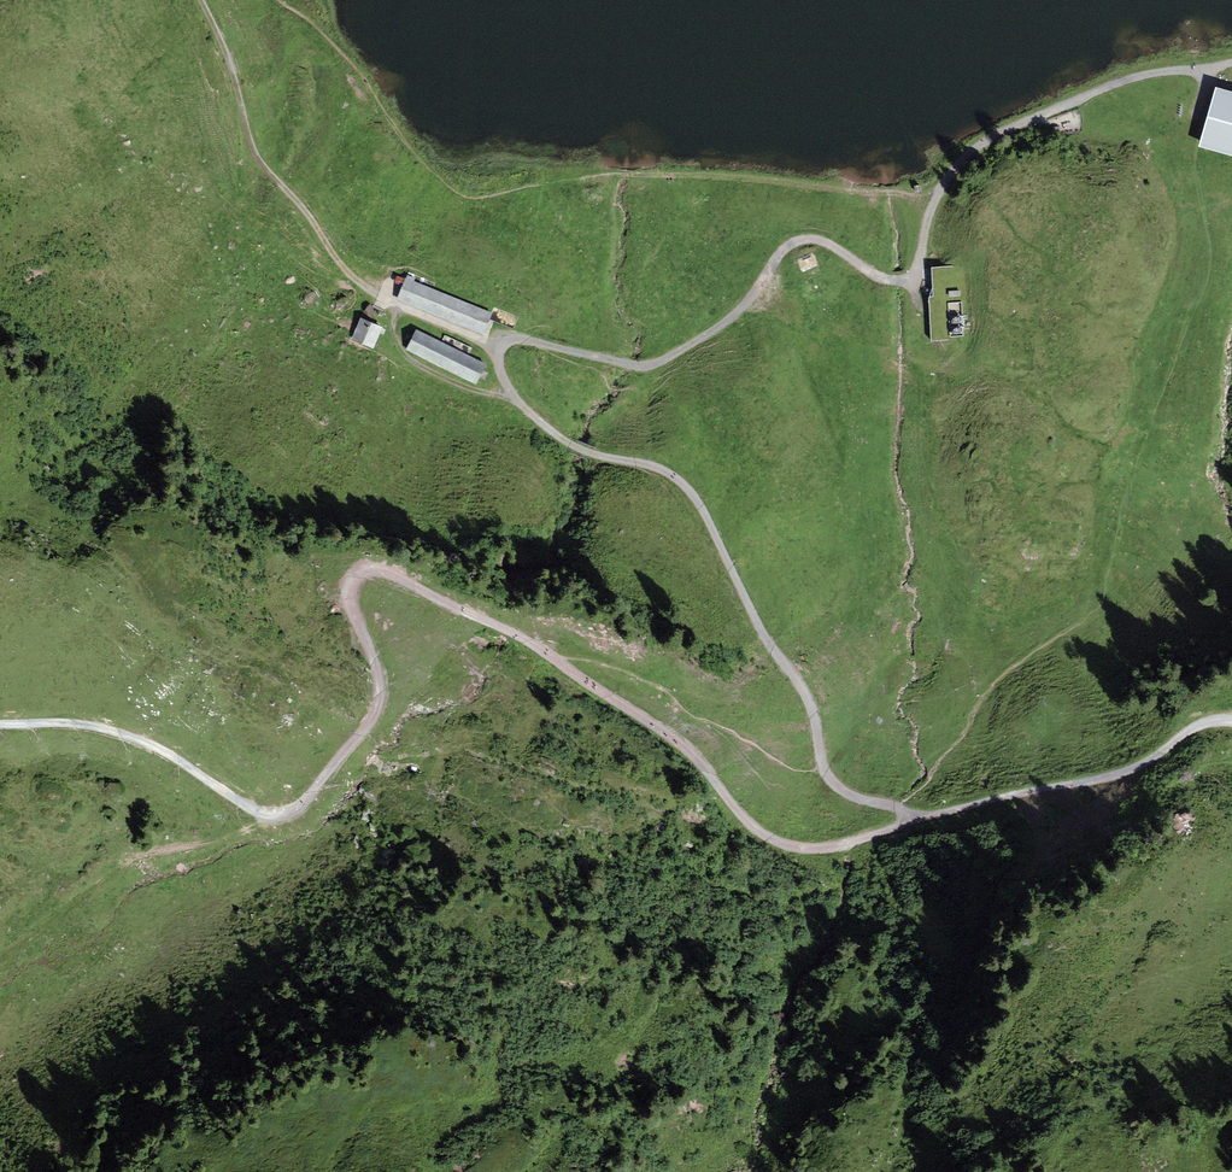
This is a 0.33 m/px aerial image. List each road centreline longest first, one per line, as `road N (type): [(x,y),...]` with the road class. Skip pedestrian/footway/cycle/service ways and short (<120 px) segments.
road 1 (track): [(897,804),(832,783),(806,698),(766,638),(694,497),(667,474),(564,440),(499,380),(495,357),(504,343),(522,339),(633,365),(658,359),(720,324),(793,243),(830,244),(898,283),(915,275),(928,211),(959,162),(986,136),(1122,78),(1204,65)]
road 2 (track): [(910,821),(841,842),(795,846),(758,831),(688,752),(539,647),(374,572),(356,580),(348,601),(380,680),(377,720),(295,814),(265,820)]
road 3 (track): [(201,0),(223,46),(251,161),(312,222),(342,270),(394,312)]
road 4 (track): [(1231,720),(1200,725),(1104,778),(910,821)]
road 5 (track): [(265,820),(150,745),(103,729),(0,726)]

